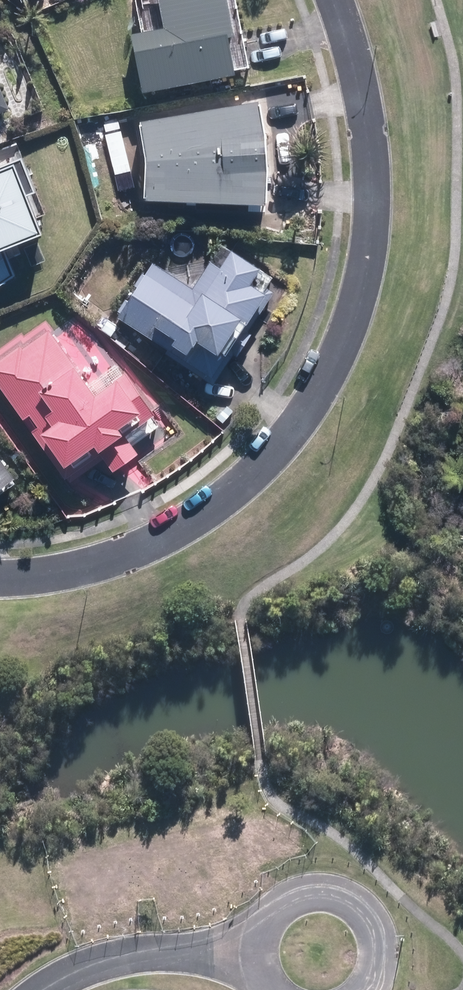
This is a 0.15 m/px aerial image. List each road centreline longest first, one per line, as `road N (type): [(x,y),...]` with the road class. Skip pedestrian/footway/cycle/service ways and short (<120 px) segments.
road 1 (residential): [(0,582),(91,571),(178,530),(273,455),(332,370),(370,245),(376,180),(358,80),(328,0)]
road 2 (residential): [(257,957),(131,957),(83,969),(45,989)]
road 3 (residential): [(257,946),(265,924),(290,901),(312,894),(345,900),(376,937),(378,966),(367,989)]

